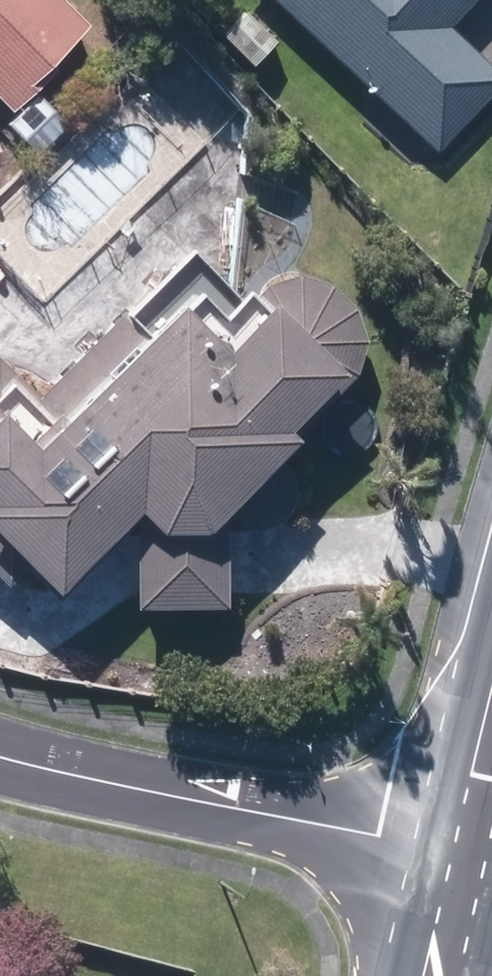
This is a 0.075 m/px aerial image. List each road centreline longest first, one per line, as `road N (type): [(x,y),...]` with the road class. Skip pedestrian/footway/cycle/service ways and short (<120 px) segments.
road 1 (residential): [(466,857),(128,782),(0,737)]
road 2 (secondary): [(443,975),(466,857)]

